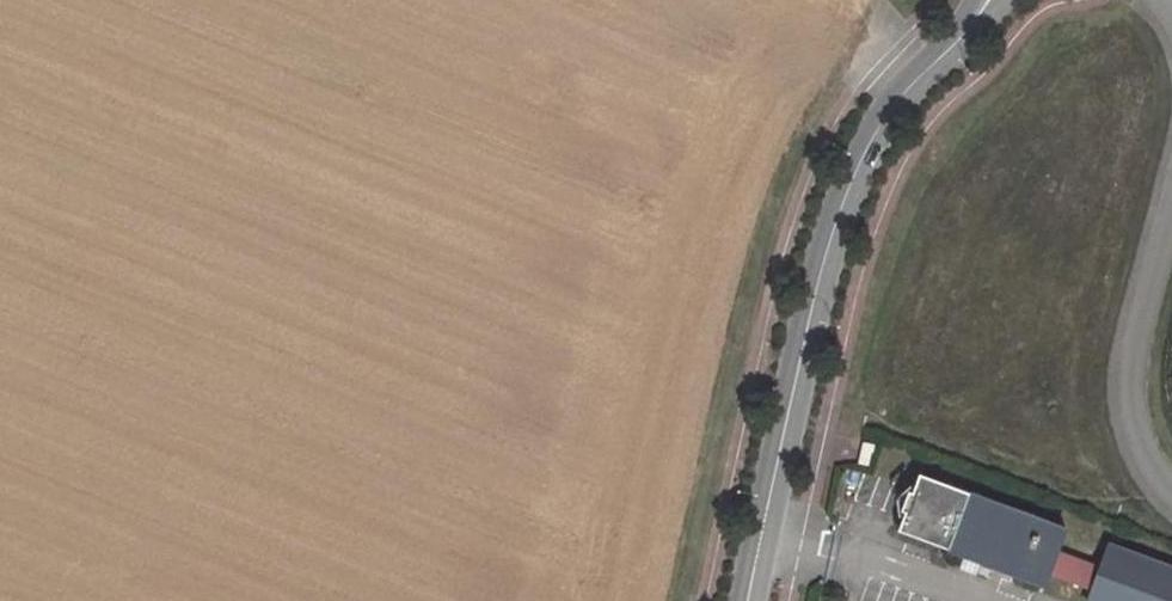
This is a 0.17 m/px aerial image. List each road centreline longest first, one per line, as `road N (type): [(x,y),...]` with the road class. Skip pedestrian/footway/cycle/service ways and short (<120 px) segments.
road 1 (tertiary): [(738,600),(817,248),(846,170),(886,109),(988,0)]
road 2 (unclassified): [(1171,200),(1130,372),(1134,425),(1153,475),(1171,492)]

